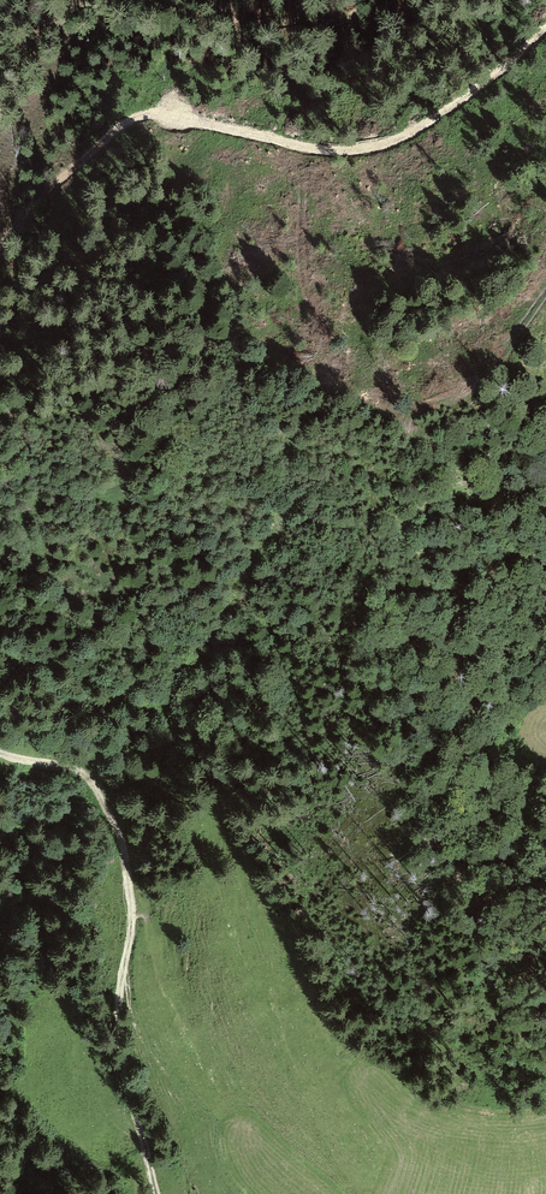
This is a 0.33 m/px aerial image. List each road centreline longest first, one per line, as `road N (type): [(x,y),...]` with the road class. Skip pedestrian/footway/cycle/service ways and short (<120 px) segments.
road 1 (track): [(545,28),(460,101),(381,144),(326,149),(180,117),(137,117),(37,200),(0,251)]
road 2 (track): [(119,1002),(133,907),(109,812),(79,770),(0,752)]
road 3 (track): [(0,122),(44,41),(67,18),(92,5),(168,0)]
road 4 (track): [(157,1193),(119,1002)]
road 5 (track): [(200,0),(246,23),(331,24),(373,0)]

